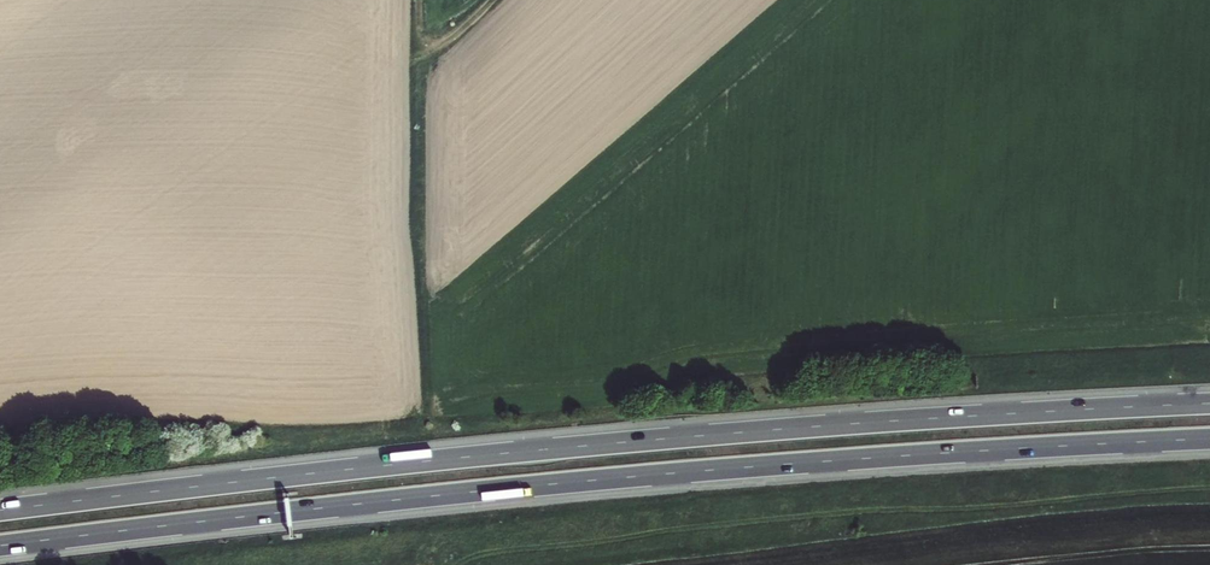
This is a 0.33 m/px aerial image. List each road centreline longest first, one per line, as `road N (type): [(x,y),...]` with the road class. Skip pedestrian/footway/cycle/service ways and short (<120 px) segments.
road 1 (motorway): [(0,548),(564,484),(1209,440)]
road 2 (motorway): [(1209,404),(646,441),(0,511)]

